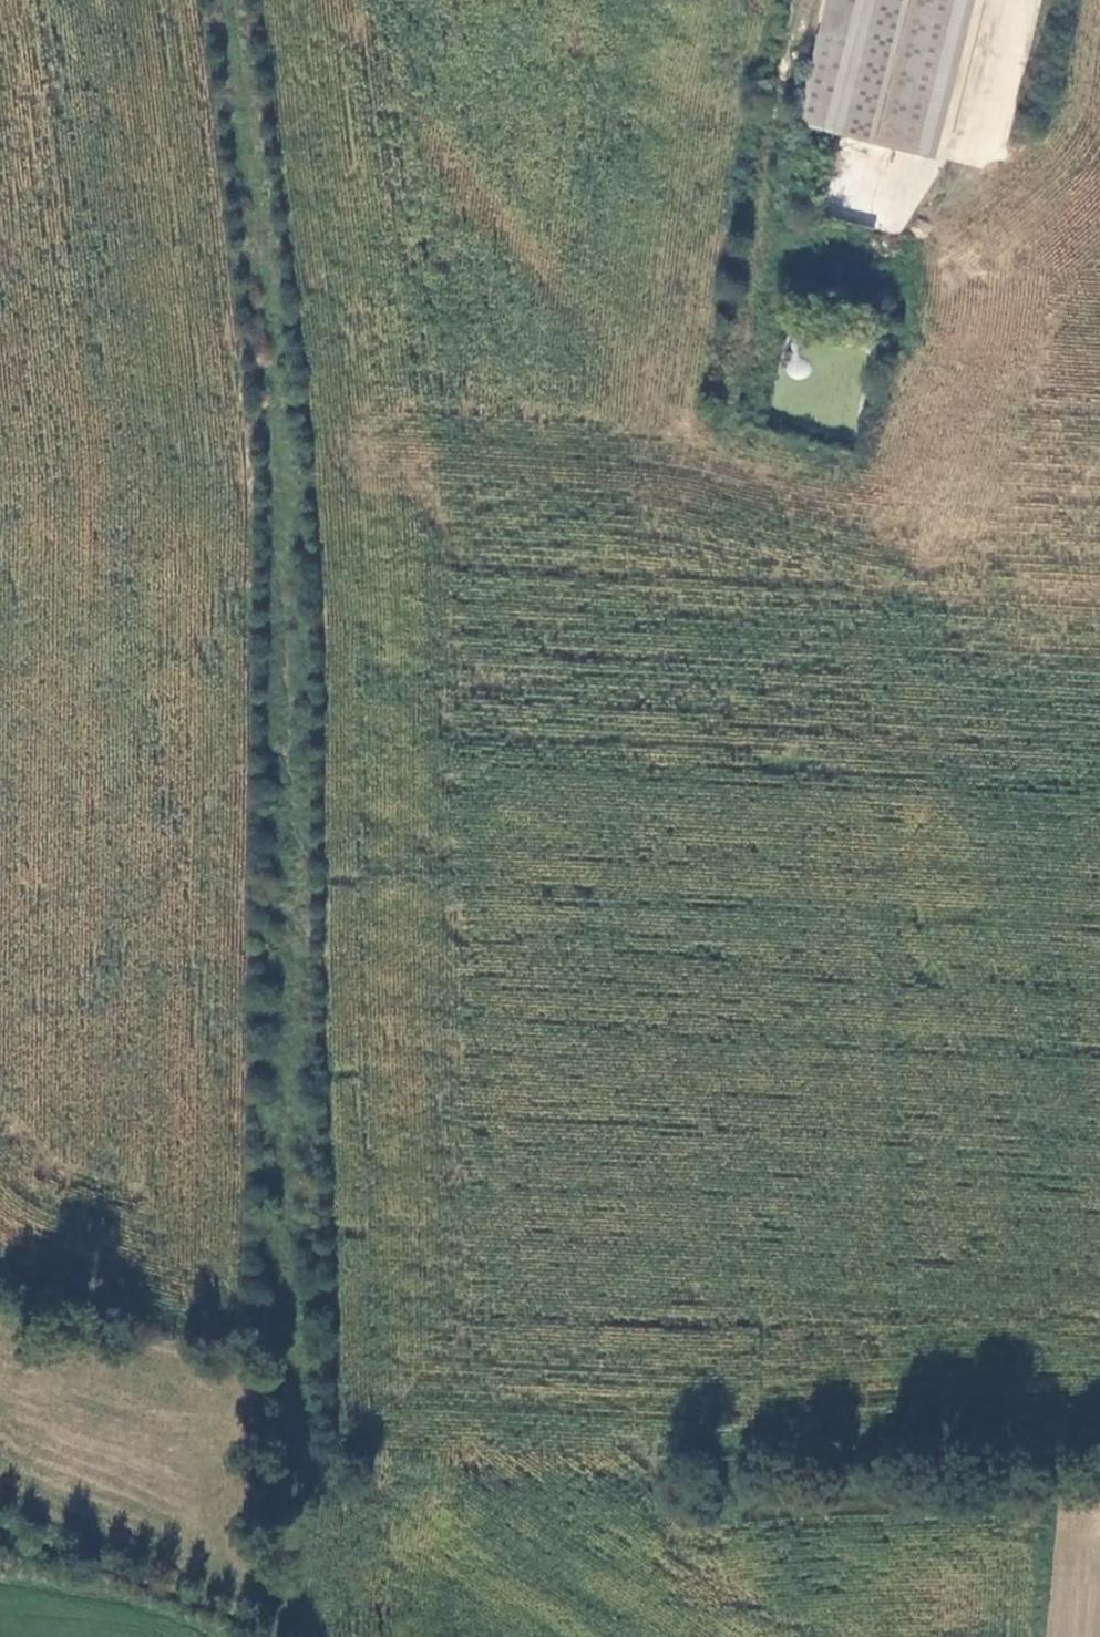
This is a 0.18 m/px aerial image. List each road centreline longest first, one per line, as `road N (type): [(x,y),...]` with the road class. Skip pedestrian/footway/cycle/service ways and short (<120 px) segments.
road 1 (track): [(236,0),(287,435),(283,1242),(306,1458),(276,1636)]
road 2 (track): [(214,1636),(0,1573)]

